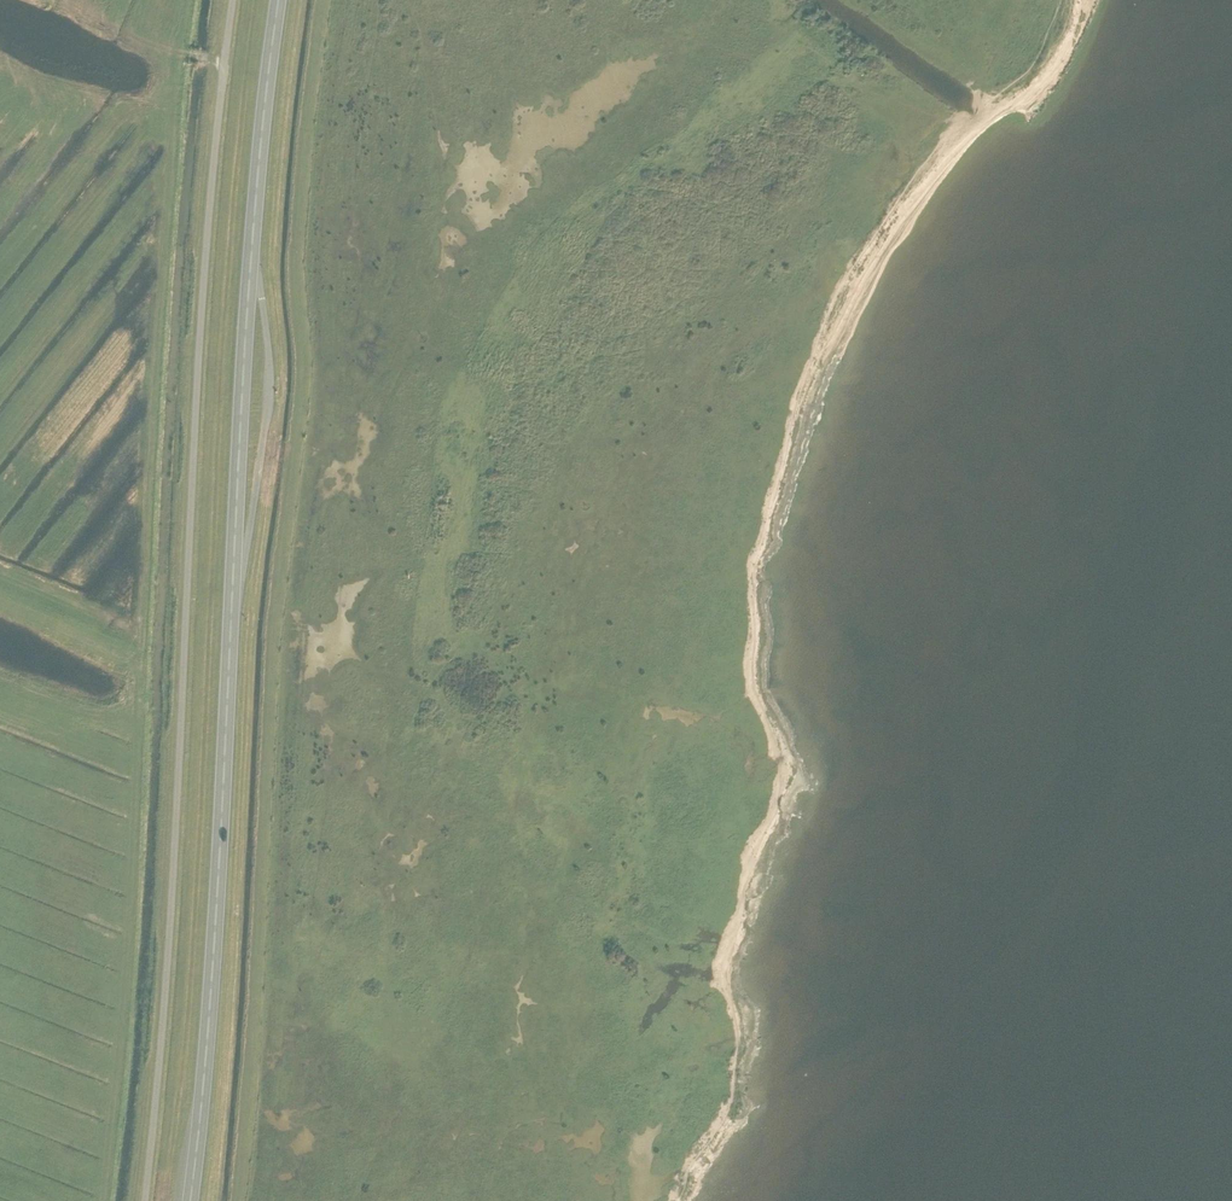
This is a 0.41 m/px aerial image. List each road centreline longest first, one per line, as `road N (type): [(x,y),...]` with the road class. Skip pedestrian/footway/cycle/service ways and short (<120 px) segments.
road 1 (unclassified): [(142,1200),(162,1013),(205,250),(231,0)]
road 2 (trunk): [(190,1200),(218,891),(243,359),(278,0)]

